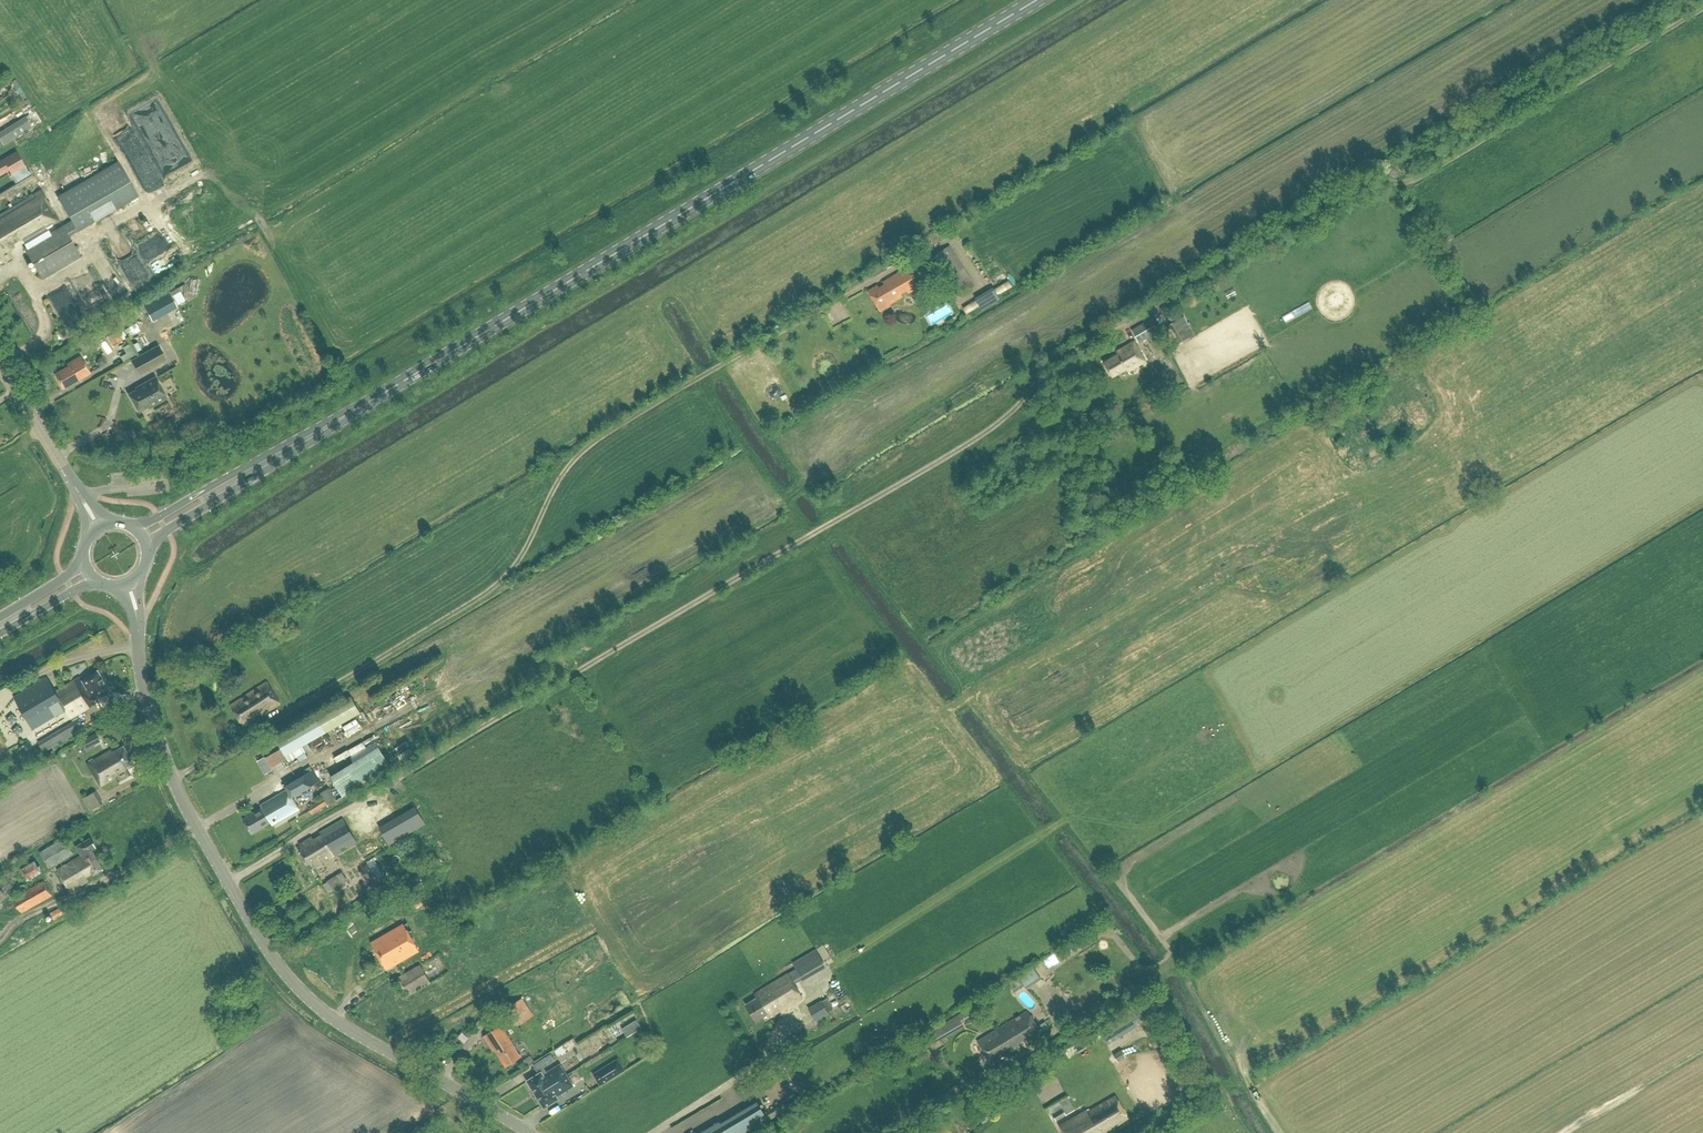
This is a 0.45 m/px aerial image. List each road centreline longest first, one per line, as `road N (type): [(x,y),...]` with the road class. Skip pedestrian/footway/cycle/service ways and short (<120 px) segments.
road 1 (primary): [(373,398),(1035,0)]
road 2 (tertiary): [(529,1132),(344,1026),(274,959),(170,773),(142,682),(128,584)]
road 3 (primary): [(373,398),(136,528)]
road 4 (primary): [(147,544),(373,398)]
road 5 (tertiary): [(99,525),(0,369)]

